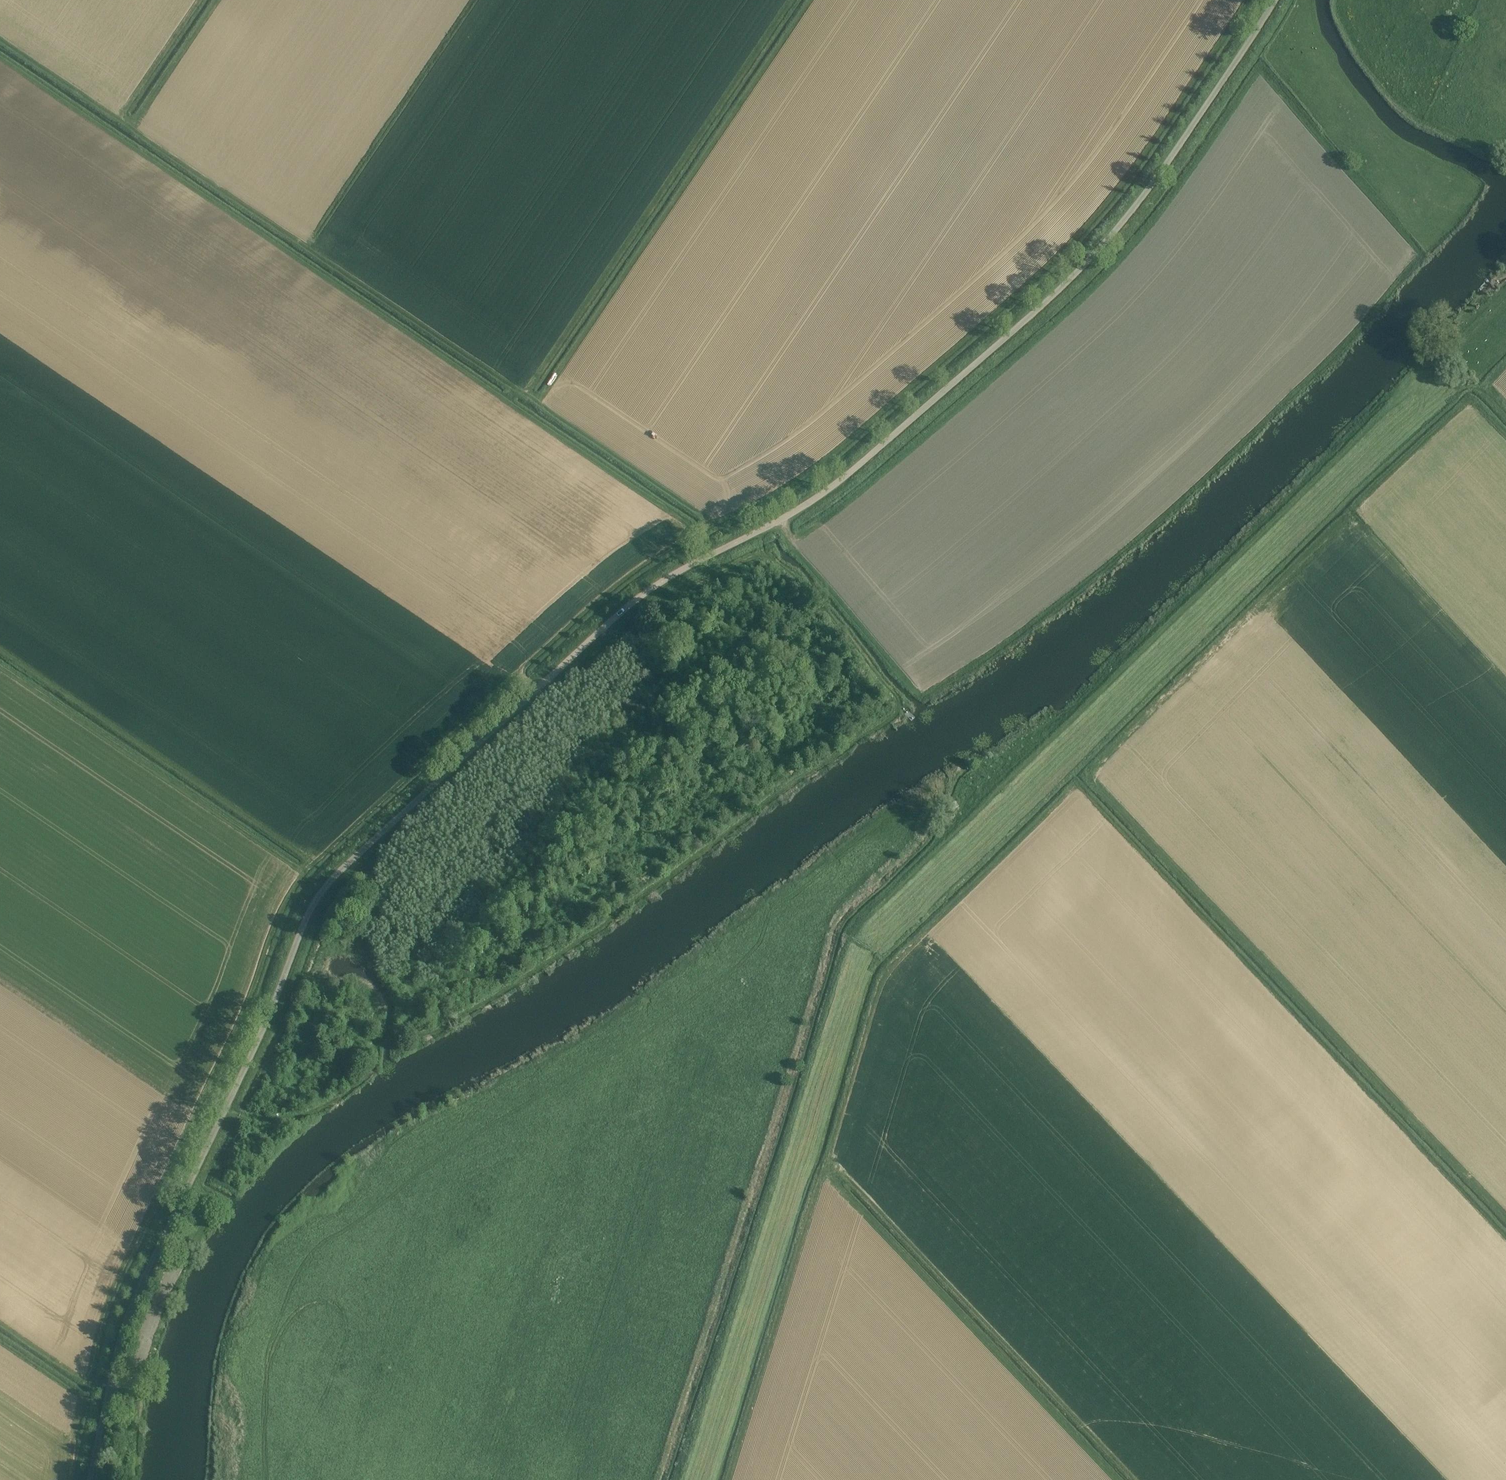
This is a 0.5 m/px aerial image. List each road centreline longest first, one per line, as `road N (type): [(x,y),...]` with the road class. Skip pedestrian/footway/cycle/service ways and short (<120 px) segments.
road 1 (unclassified): [(159,1230),(204,1156),(300,933),(351,859),(613,619),(702,557),(839,487),(1059,294),(1145,199),(1275,0)]
road 2 (unclassified): [(104,1385),(125,1387),(159,1323),(180,1263),(159,1230)]
road 3 (unclassified): [(104,1385),(159,1230)]

